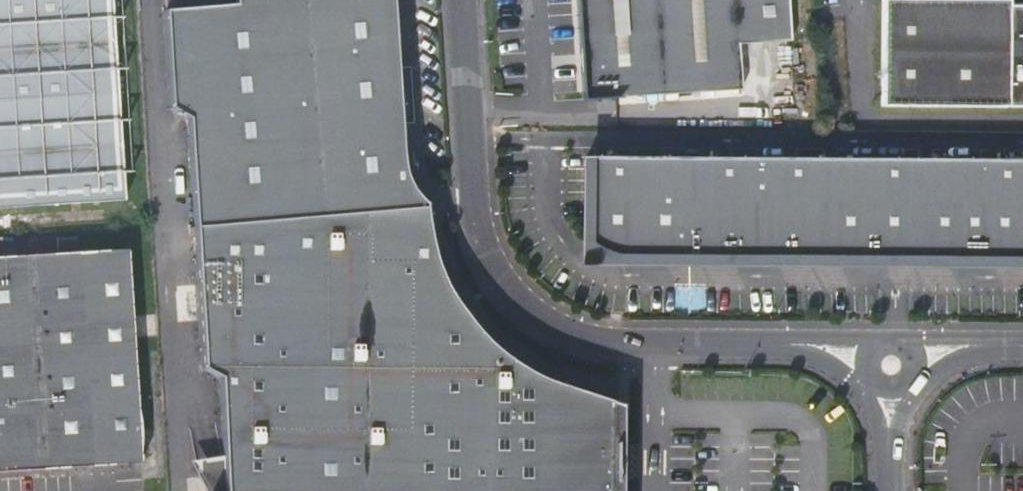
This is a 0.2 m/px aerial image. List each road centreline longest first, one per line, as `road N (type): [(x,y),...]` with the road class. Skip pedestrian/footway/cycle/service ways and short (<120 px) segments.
road 1 (unclassified): [(463,0),(480,232),(505,285),(524,305),(553,325),(615,344),(793,345),(893,366)]
road 2 (unclassified): [(893,366),(971,347),(1022,347)]
road 3 (unclassified): [(890,490),(893,366)]

